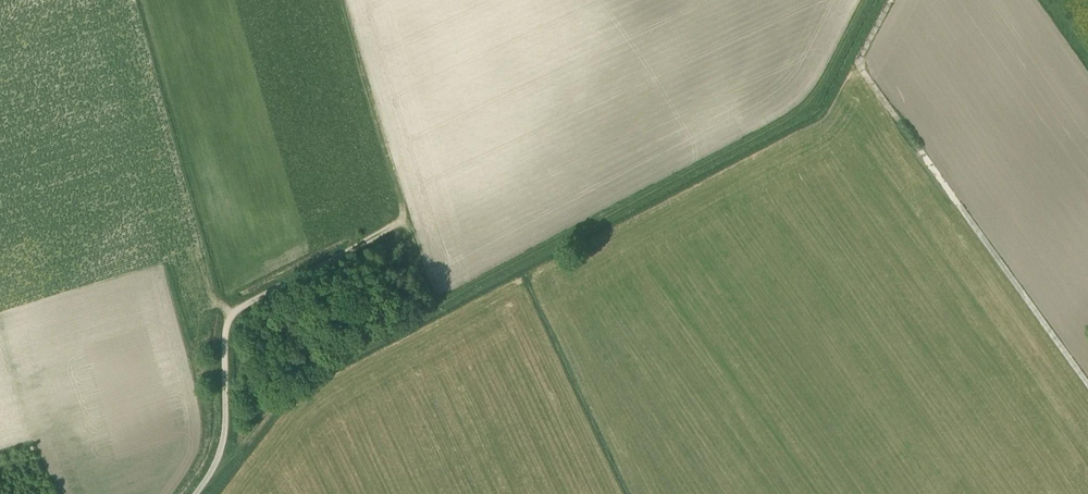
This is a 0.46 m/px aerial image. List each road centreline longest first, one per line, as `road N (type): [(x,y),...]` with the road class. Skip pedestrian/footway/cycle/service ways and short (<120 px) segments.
road 1 (track): [(865,0),(810,109),(307,374),(234,458),(217,458)]
road 2 (track): [(889,0),(866,49),(865,74),(1087,390)]
road 3 (unclassified): [(195,493),(223,432),(229,321),(238,307),(409,223)]
road 4 (track): [(349,0),(436,306)]

